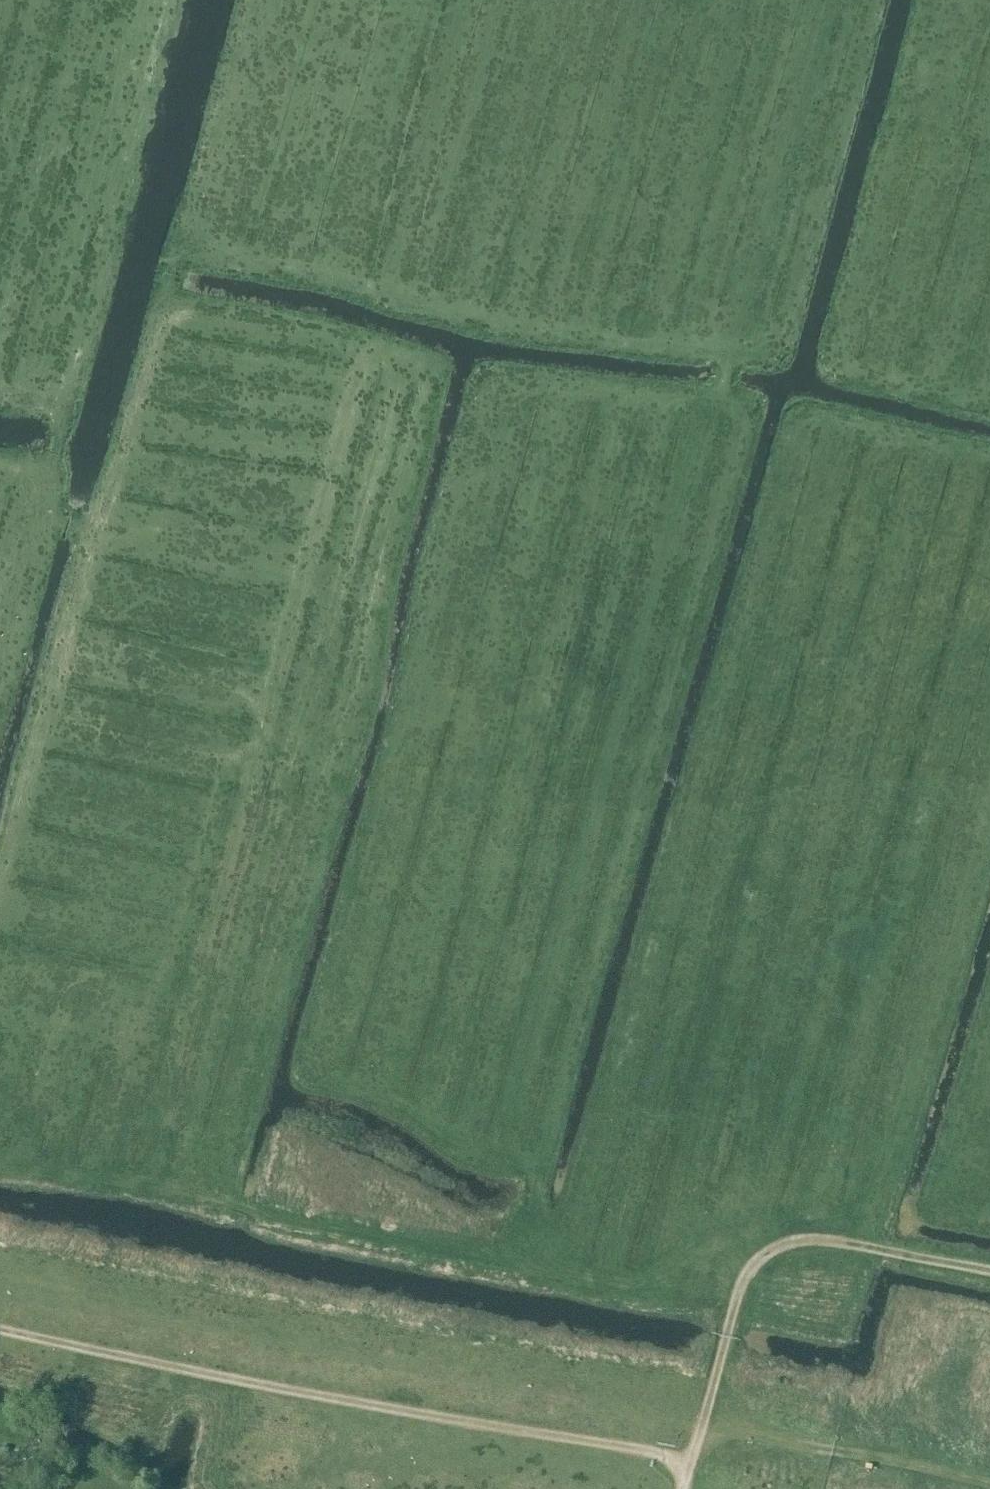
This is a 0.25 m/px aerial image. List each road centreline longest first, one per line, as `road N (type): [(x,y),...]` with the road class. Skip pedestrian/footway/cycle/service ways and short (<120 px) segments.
road 1 (track): [(688,1467),(645,1450),(0,1329)]
road 2 (track): [(701,1425),(738,1293),(775,1250),(816,1241),(989,1272)]
road 3 (track): [(701,1425),(989,1481)]

